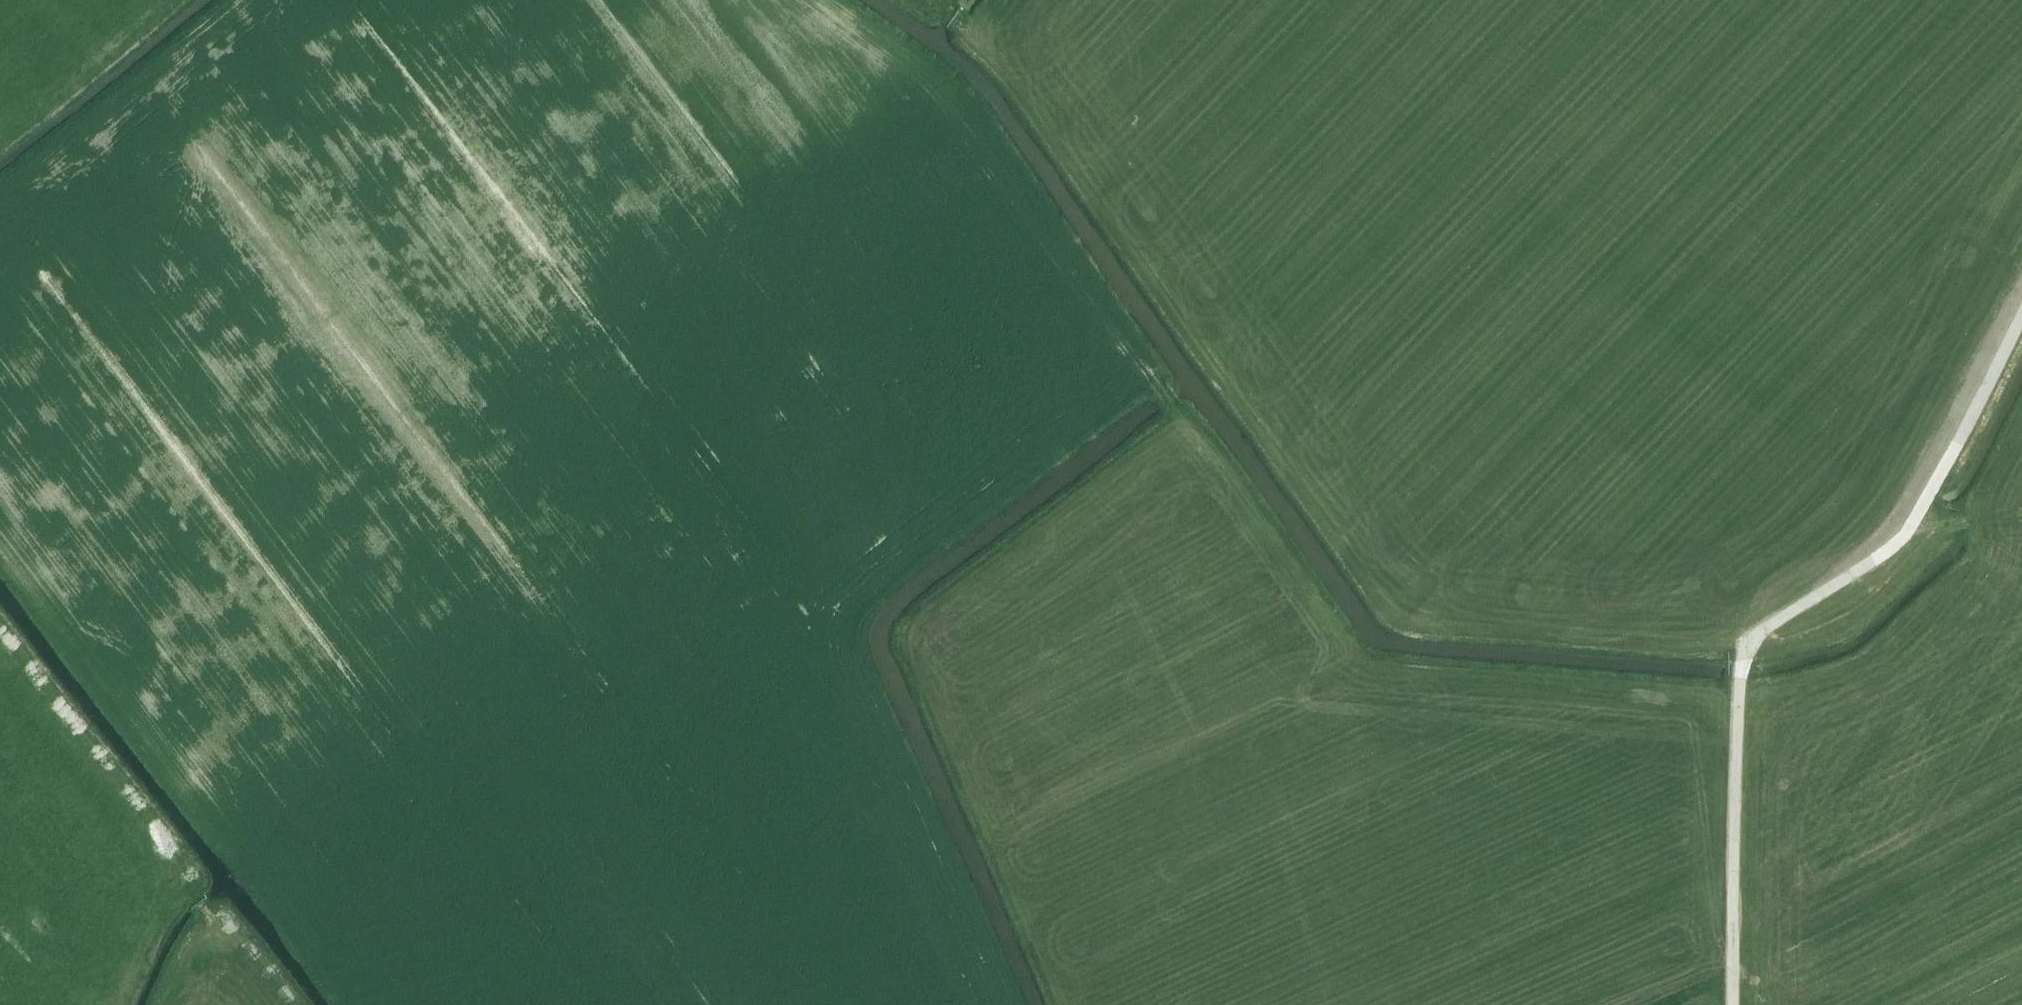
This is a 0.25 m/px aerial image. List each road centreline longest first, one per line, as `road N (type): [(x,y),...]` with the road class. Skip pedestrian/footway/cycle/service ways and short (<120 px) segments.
road 1 (track): [(1738,1004),(1746,644),(1905,540),(2021,315)]

